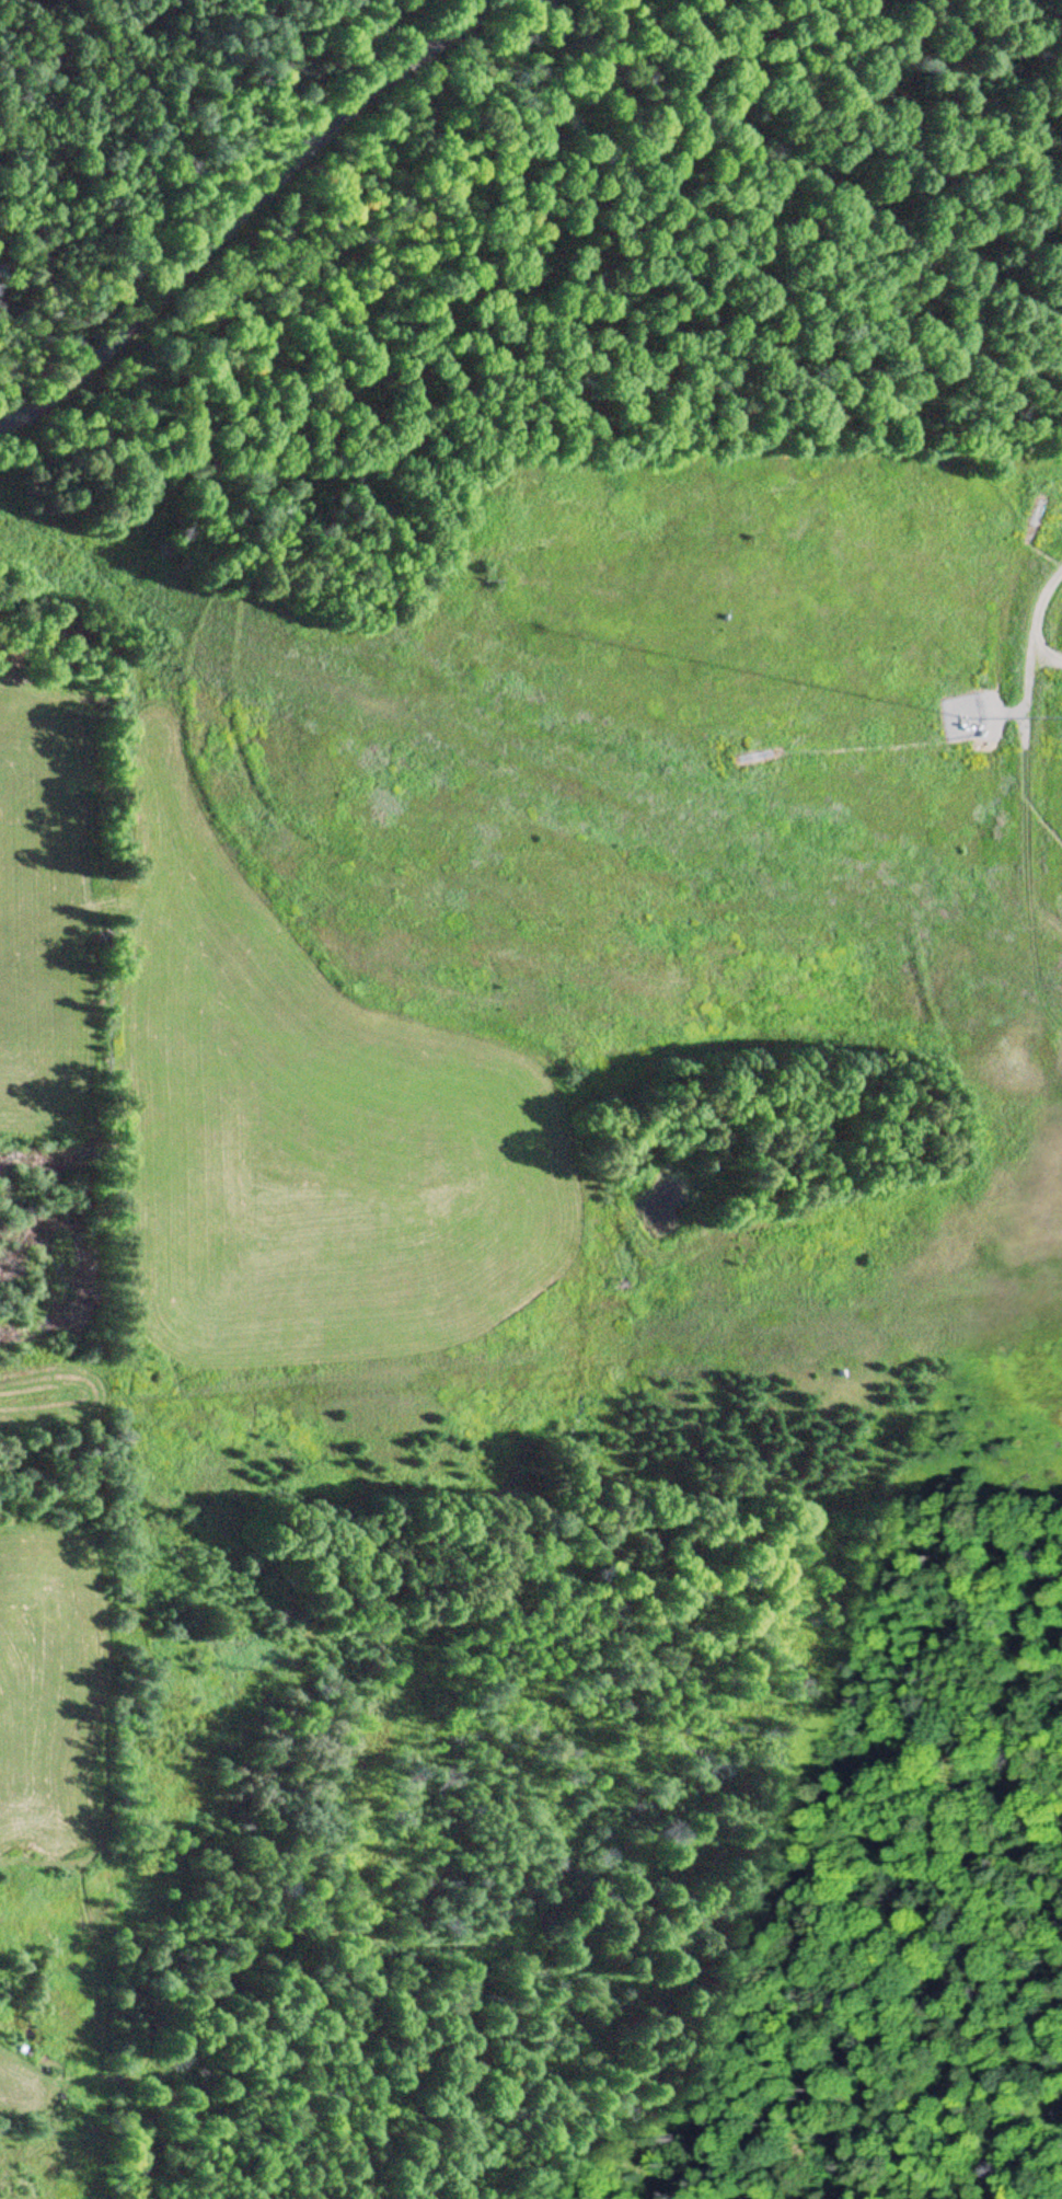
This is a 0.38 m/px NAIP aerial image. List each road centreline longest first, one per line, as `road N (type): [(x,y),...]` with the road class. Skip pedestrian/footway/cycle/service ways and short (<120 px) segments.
road 1 (residential): [(0,418),(70,388),(512,0)]
road 2 (residential): [(1061,376),(537,0)]

